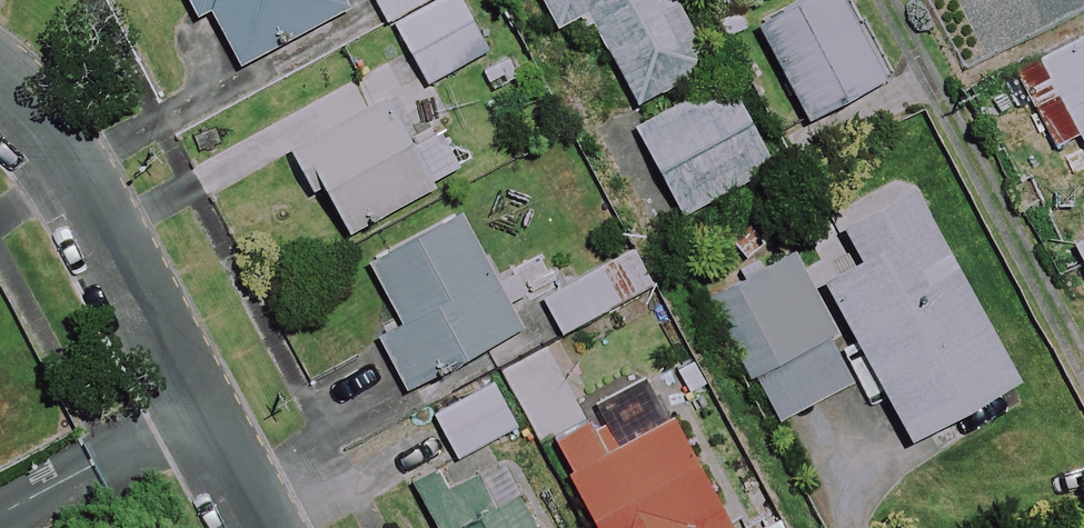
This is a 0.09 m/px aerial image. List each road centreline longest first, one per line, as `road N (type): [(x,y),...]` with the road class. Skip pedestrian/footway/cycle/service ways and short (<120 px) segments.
road 1 (residential): [(259,527),(48,131),(0,85)]

